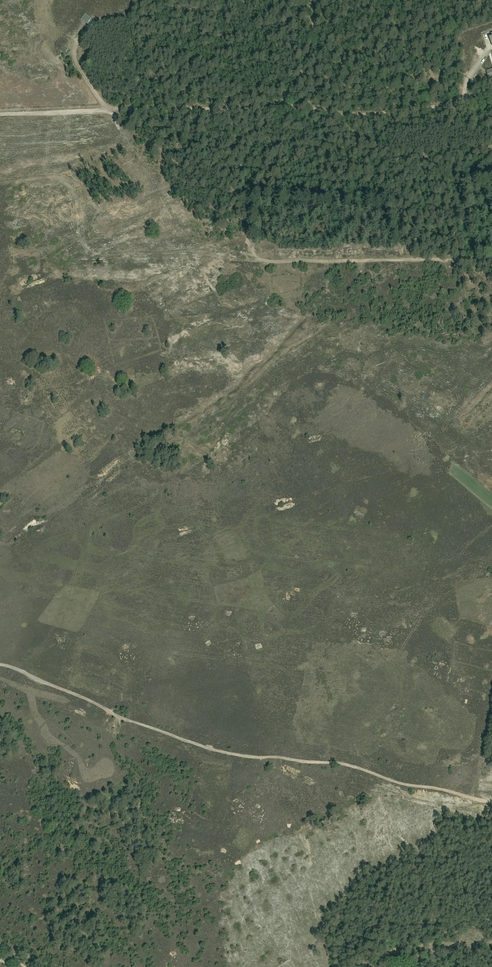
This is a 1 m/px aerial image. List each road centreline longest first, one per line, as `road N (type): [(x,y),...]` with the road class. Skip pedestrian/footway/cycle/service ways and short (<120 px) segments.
road 1 (track): [(148,109),(299,107)]
road 2 (track): [(0,114),(148,109)]
road 3 (track): [(373,966),(399,953),(491,943)]

